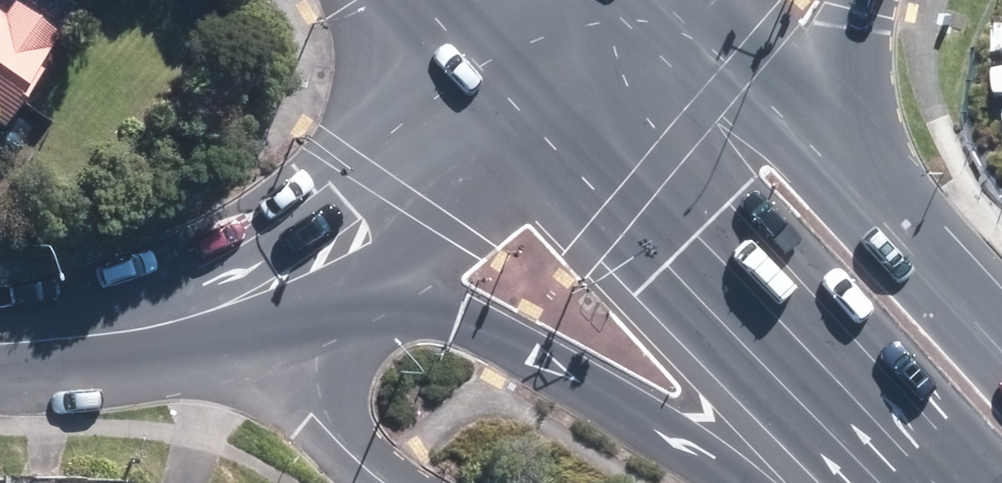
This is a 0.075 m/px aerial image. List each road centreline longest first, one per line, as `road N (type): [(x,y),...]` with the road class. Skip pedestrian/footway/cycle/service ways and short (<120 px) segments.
road 1 (primary): [(888,482),(553,139)]
road 2 (tertiary): [(109,331),(309,225),(479,55)]
road 3 (primary): [(758,482),(556,363),(467,320),(353,280)]
road 4 (tertiary): [(353,280),(295,302),(109,331)]
road 5 (primary): [(676,20),(854,190)]
road 6 (tertiary): [(553,139),(448,227),(353,280)]
road 7 (primary): [(854,190),(1001,354)]
road 8 (primary): [(861,0),(854,190)]
road 9 (secondary): [(676,20),(553,139)]

